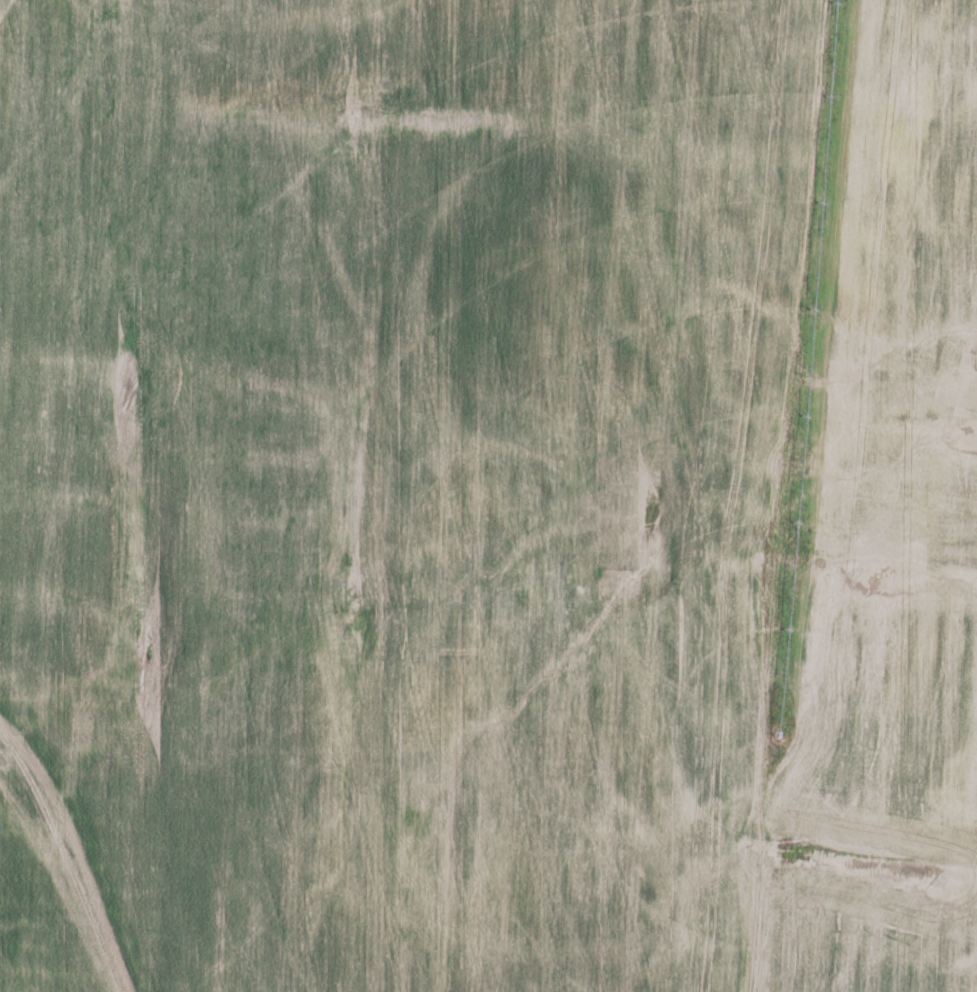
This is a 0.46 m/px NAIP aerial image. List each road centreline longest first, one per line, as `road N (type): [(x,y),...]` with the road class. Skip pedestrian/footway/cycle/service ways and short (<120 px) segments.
road 1 (track): [(130,991),(69,853),(0,748)]

